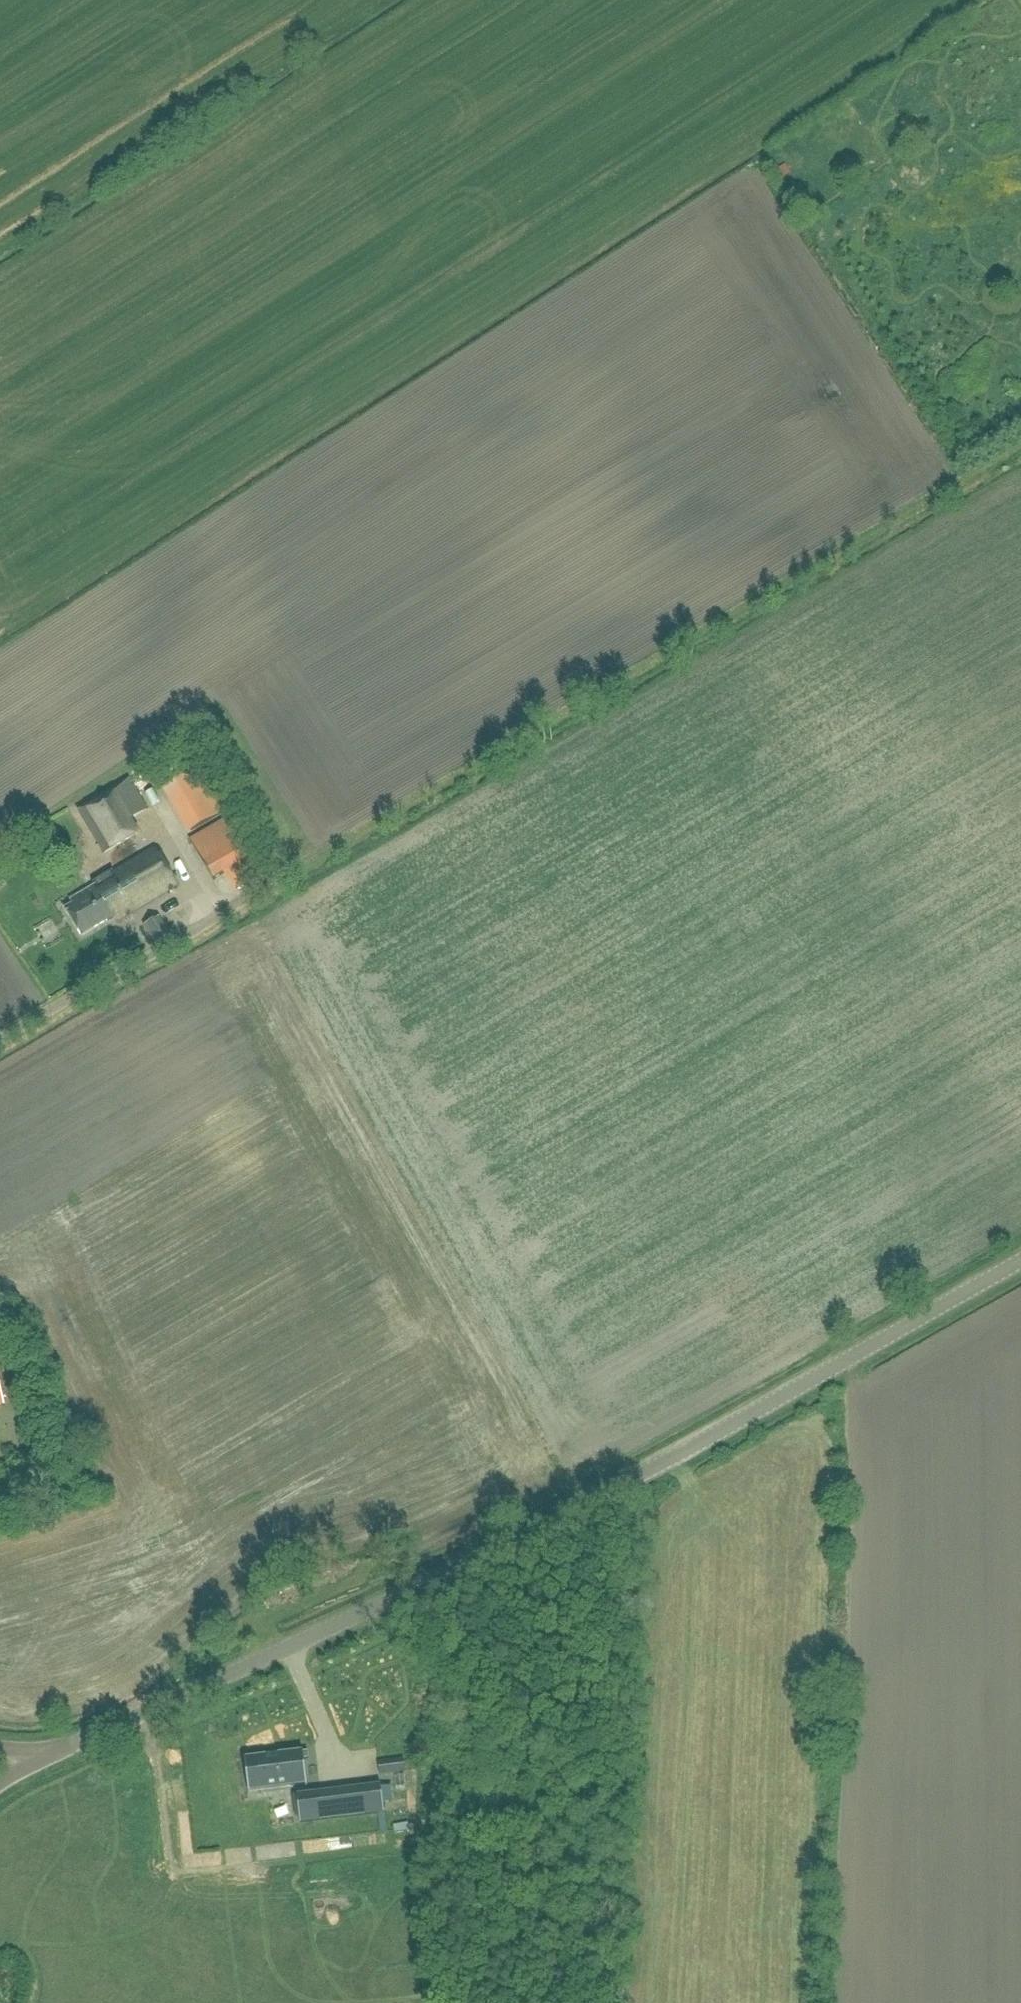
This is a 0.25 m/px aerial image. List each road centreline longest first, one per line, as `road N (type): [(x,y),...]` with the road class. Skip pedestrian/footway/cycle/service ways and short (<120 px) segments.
road 1 (tertiary): [(77,1744),(641,1473),(1020,1260)]
road 2 (track): [(1020,446),(230,909)]

